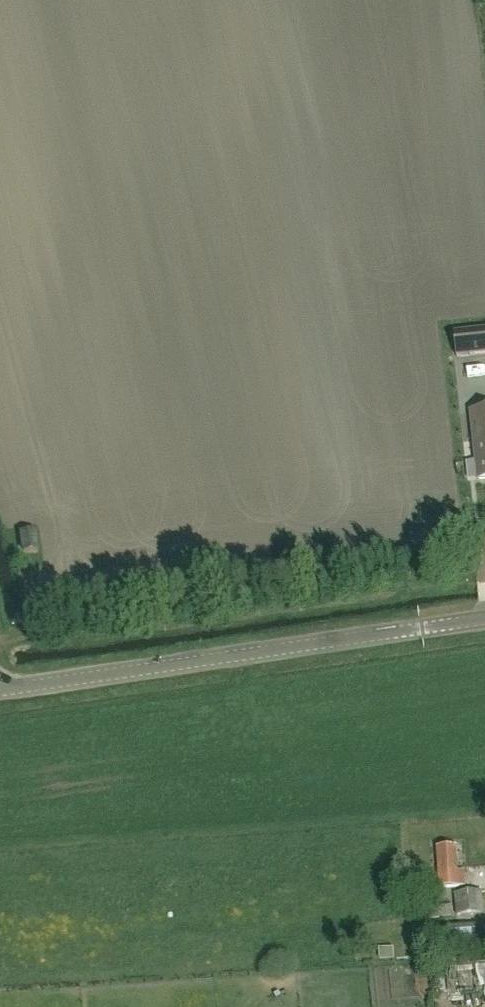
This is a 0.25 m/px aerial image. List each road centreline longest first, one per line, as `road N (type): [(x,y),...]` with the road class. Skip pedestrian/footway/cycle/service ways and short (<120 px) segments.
road 1 (tertiary): [(0,691),(484,619)]

